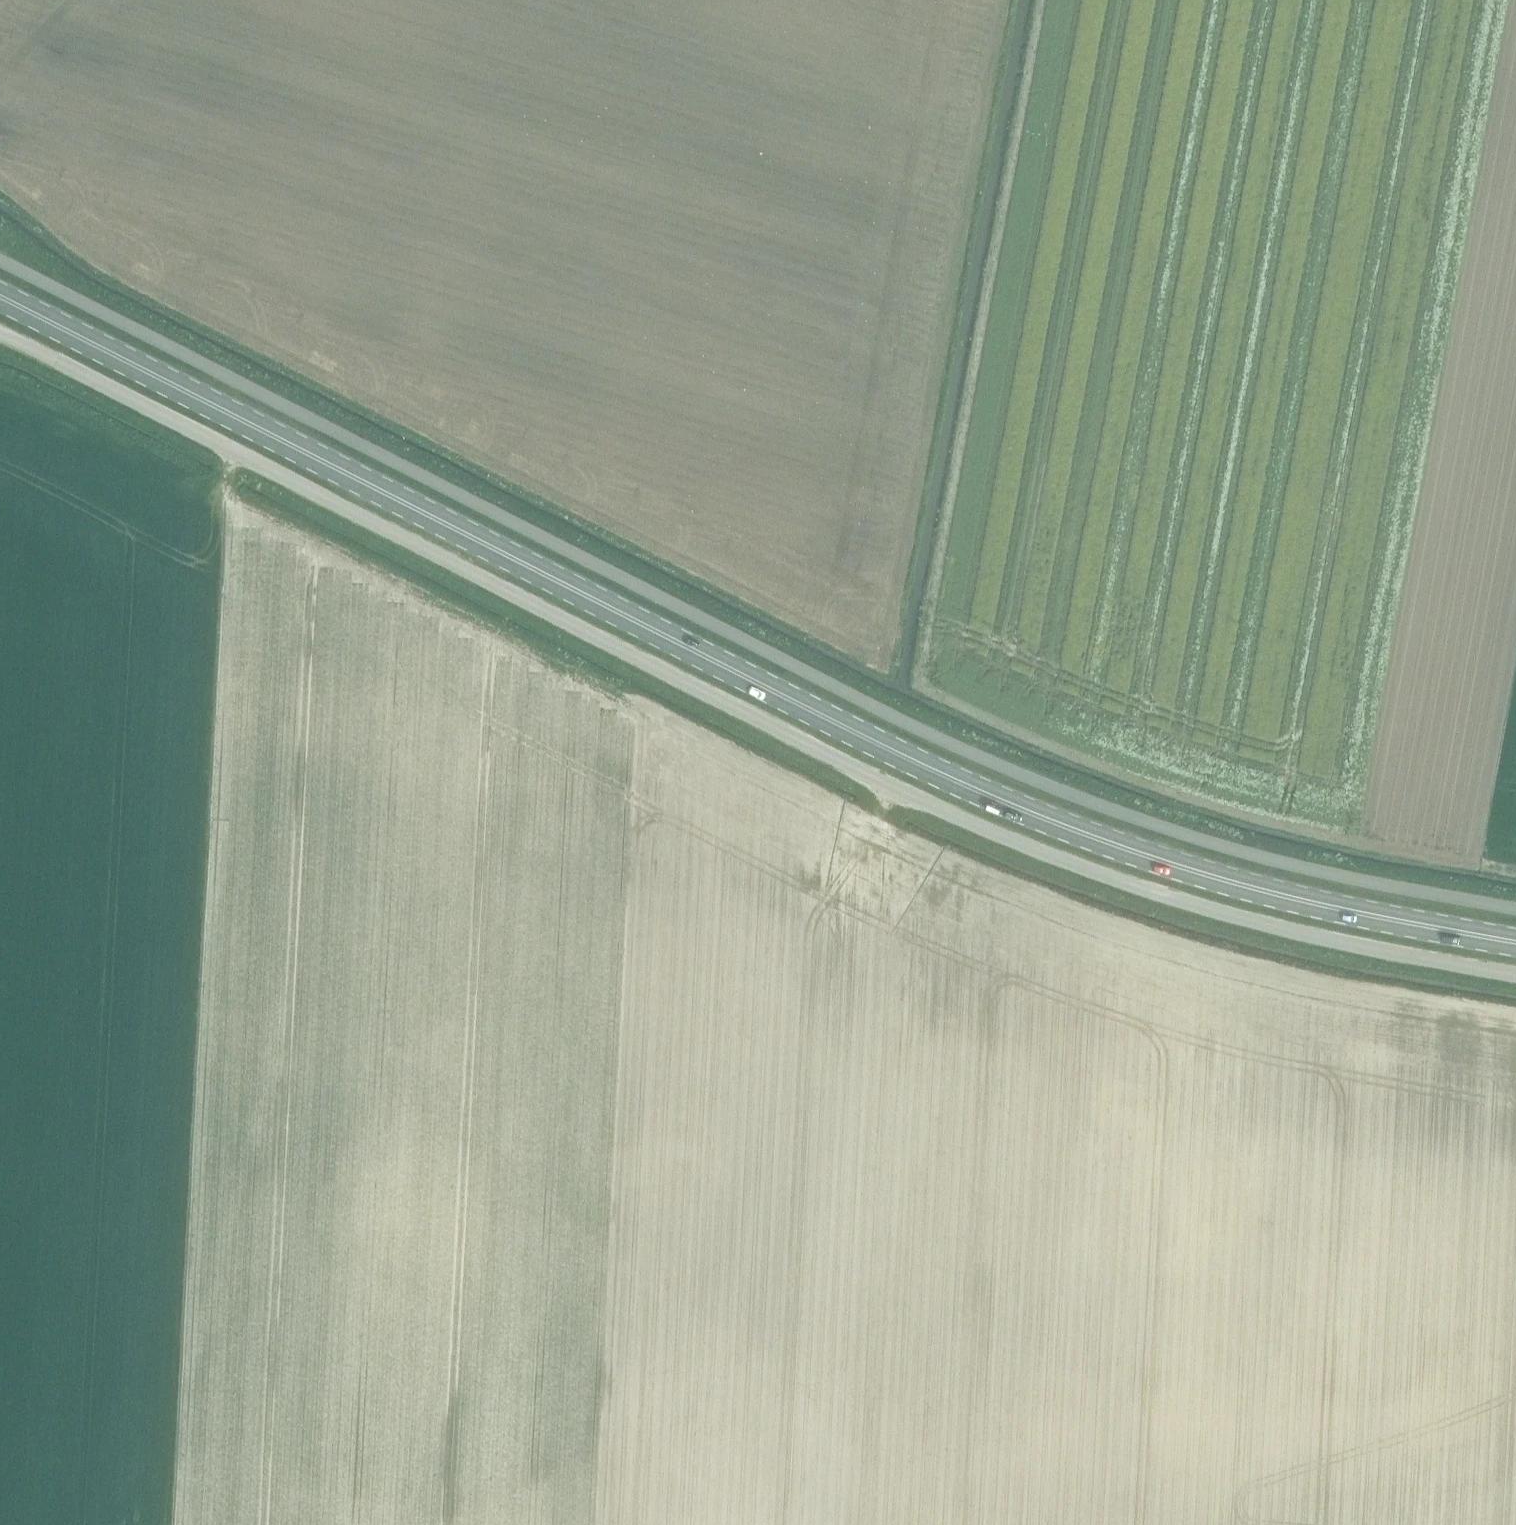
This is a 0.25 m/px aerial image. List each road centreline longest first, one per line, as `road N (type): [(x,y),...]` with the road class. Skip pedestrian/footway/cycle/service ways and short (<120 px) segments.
road 1 (unclassified): [(0,260),(820,679),(1147,828),(1381,886),(1515,909)]
road 2 (primary): [(1515,944),(1315,905),(1110,845),(855,733),(0,297)]
road 3 (unclassified): [(1515,979),(1204,912),(912,801),(0,337)]

